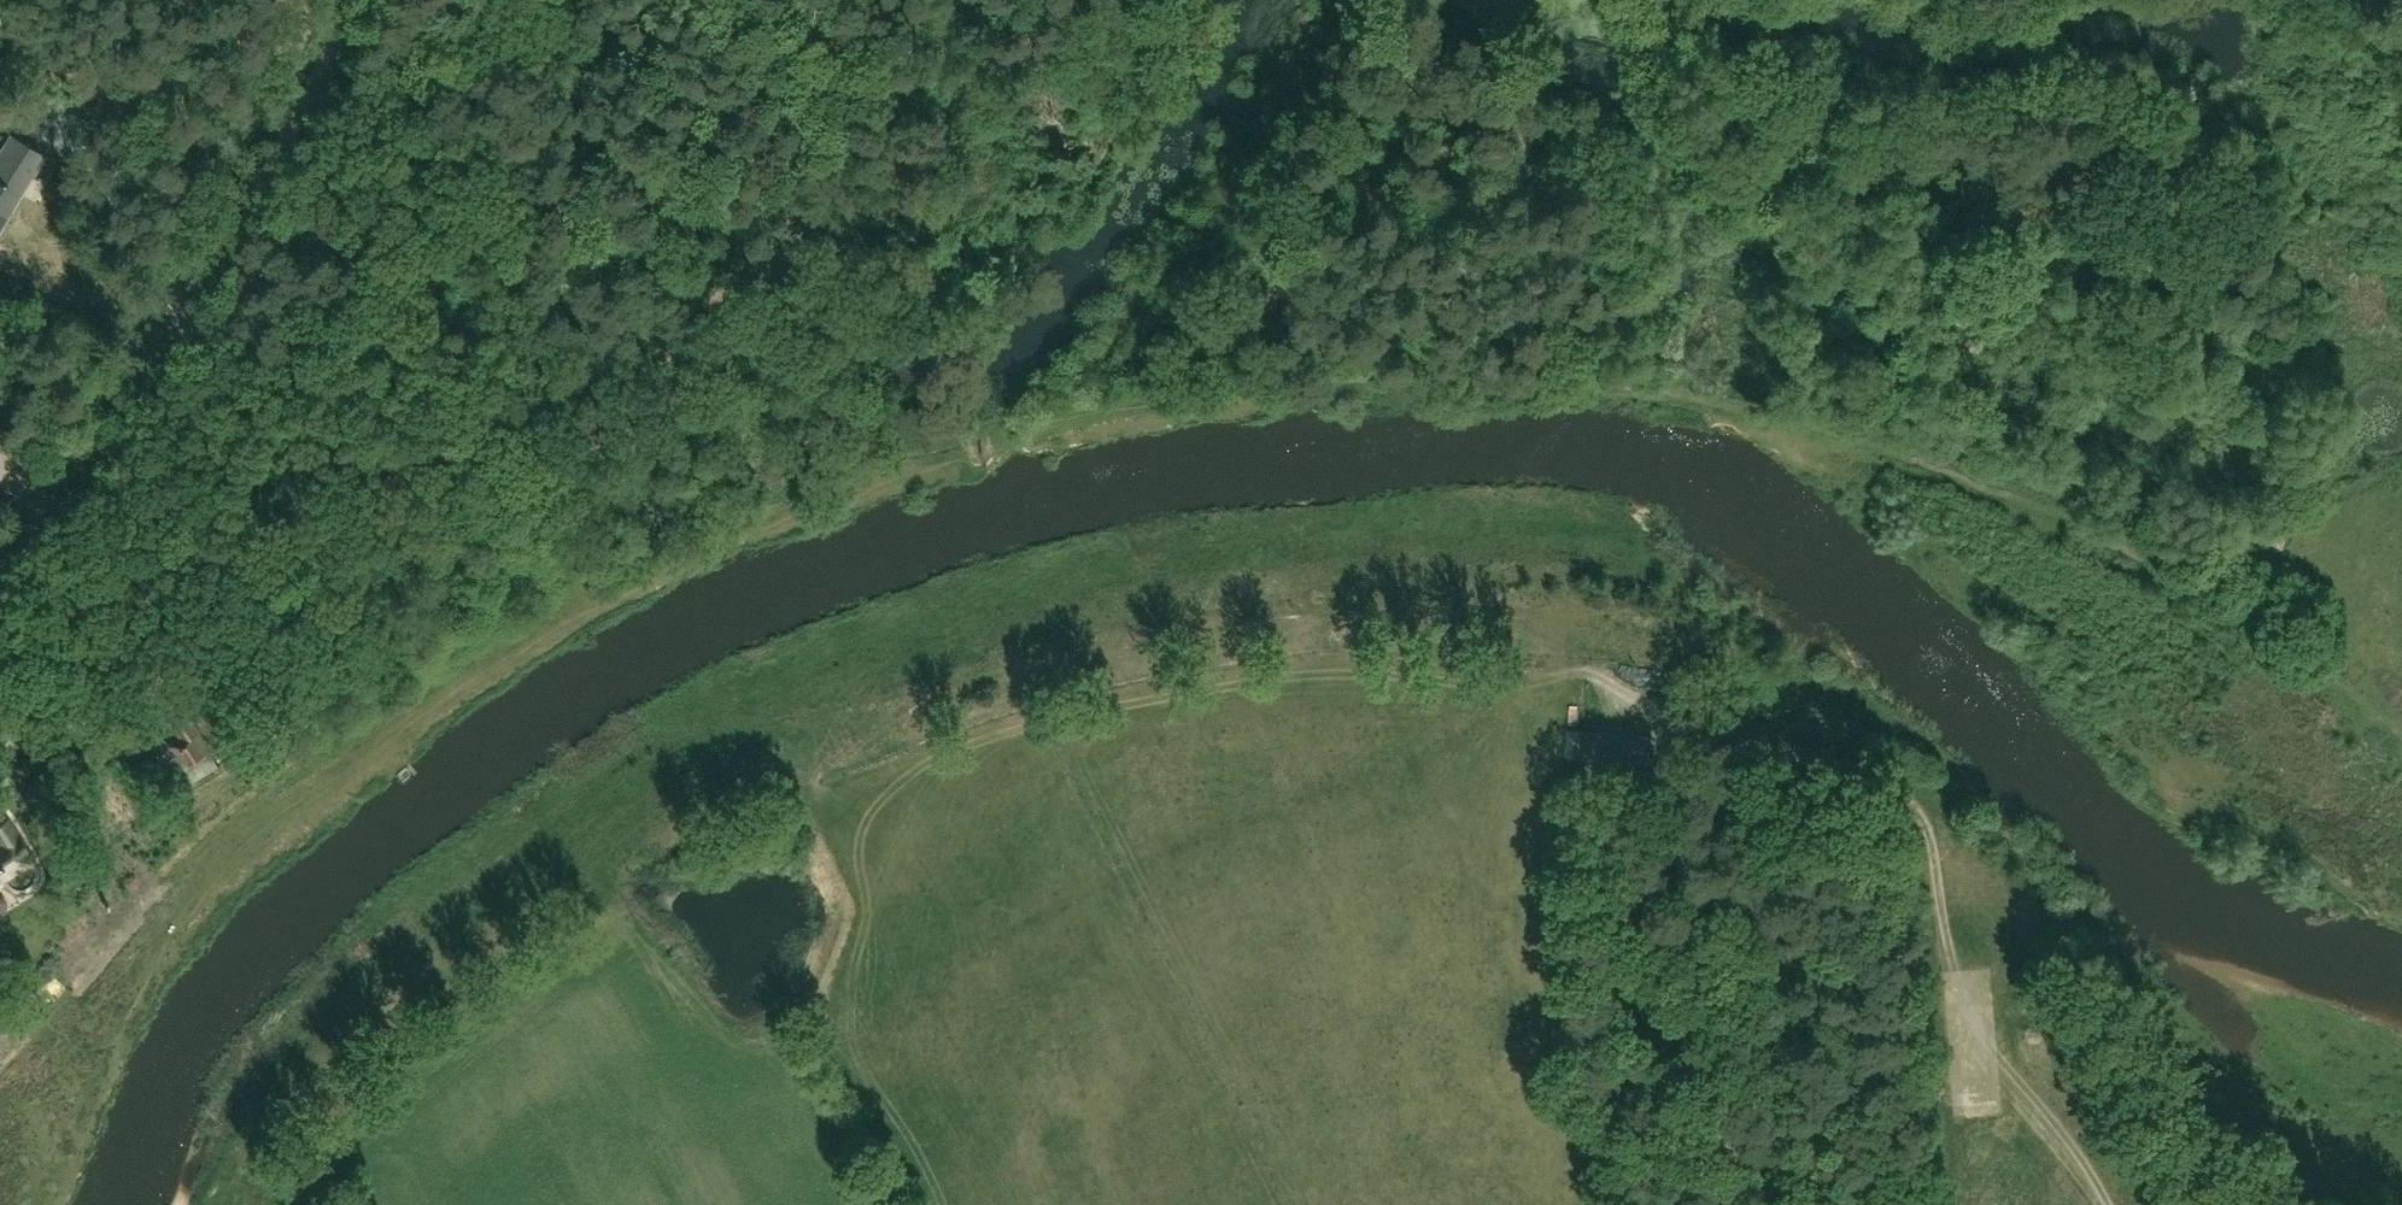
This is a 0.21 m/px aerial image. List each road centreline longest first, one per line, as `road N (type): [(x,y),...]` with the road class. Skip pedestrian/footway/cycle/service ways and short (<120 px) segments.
road 1 (track): [(361,0),(141,410),(0,585)]
road 2 (track): [(175,672),(79,724),(0,741)]

